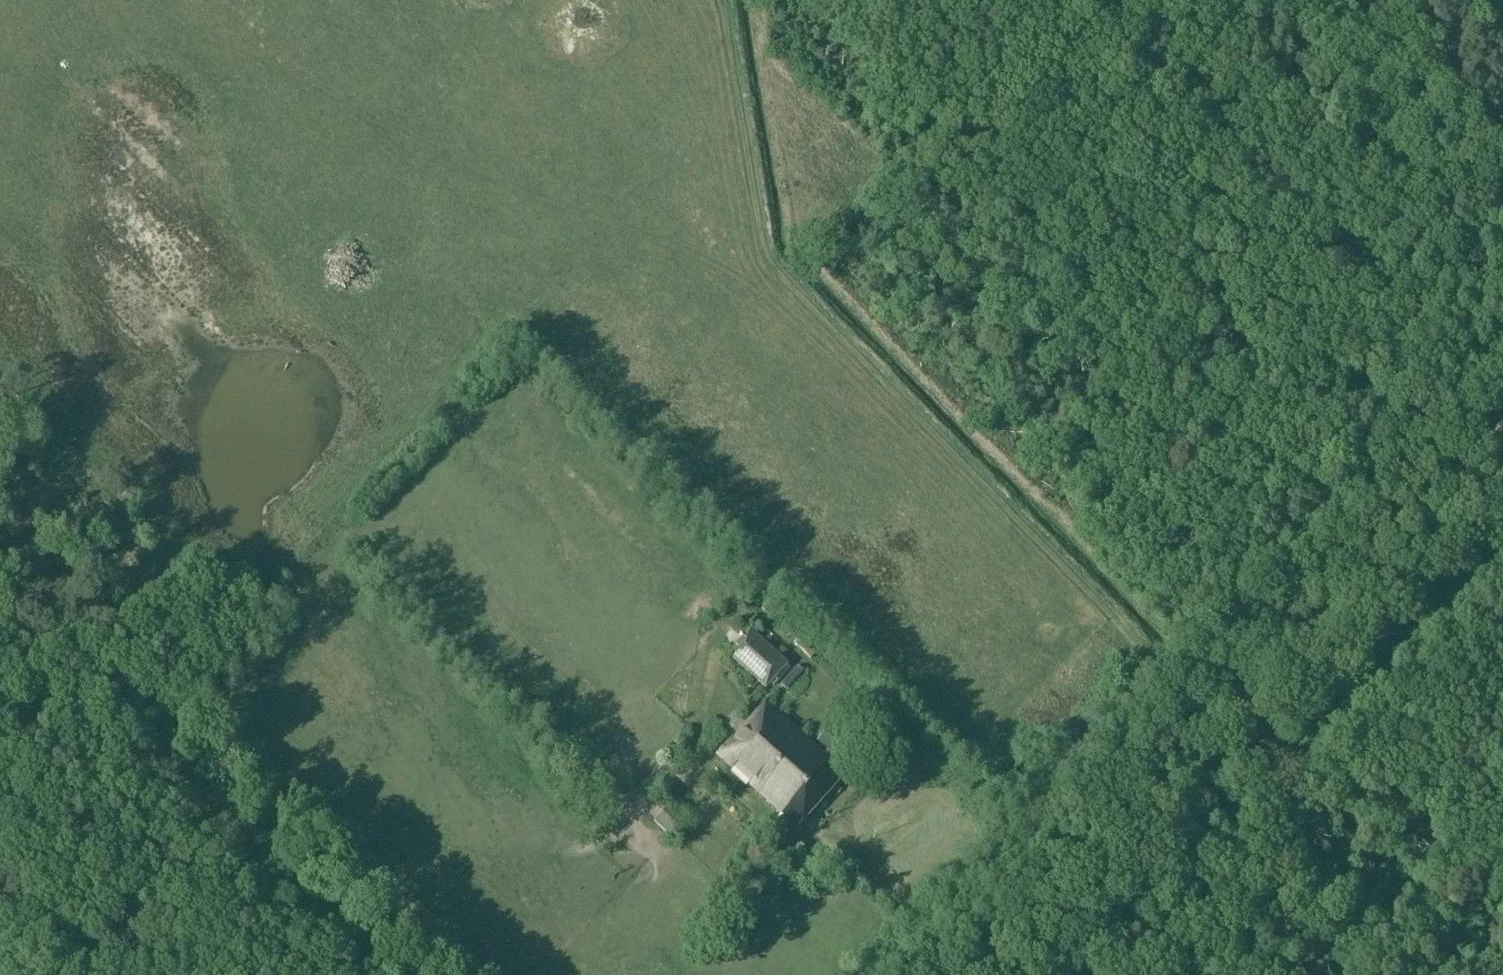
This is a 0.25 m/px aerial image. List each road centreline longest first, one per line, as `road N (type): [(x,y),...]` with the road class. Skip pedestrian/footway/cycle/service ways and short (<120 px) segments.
road 1 (track): [(1214,728),(776,268),(763,236),(722,0)]
road 2 (track): [(979,974),(1502,422)]

